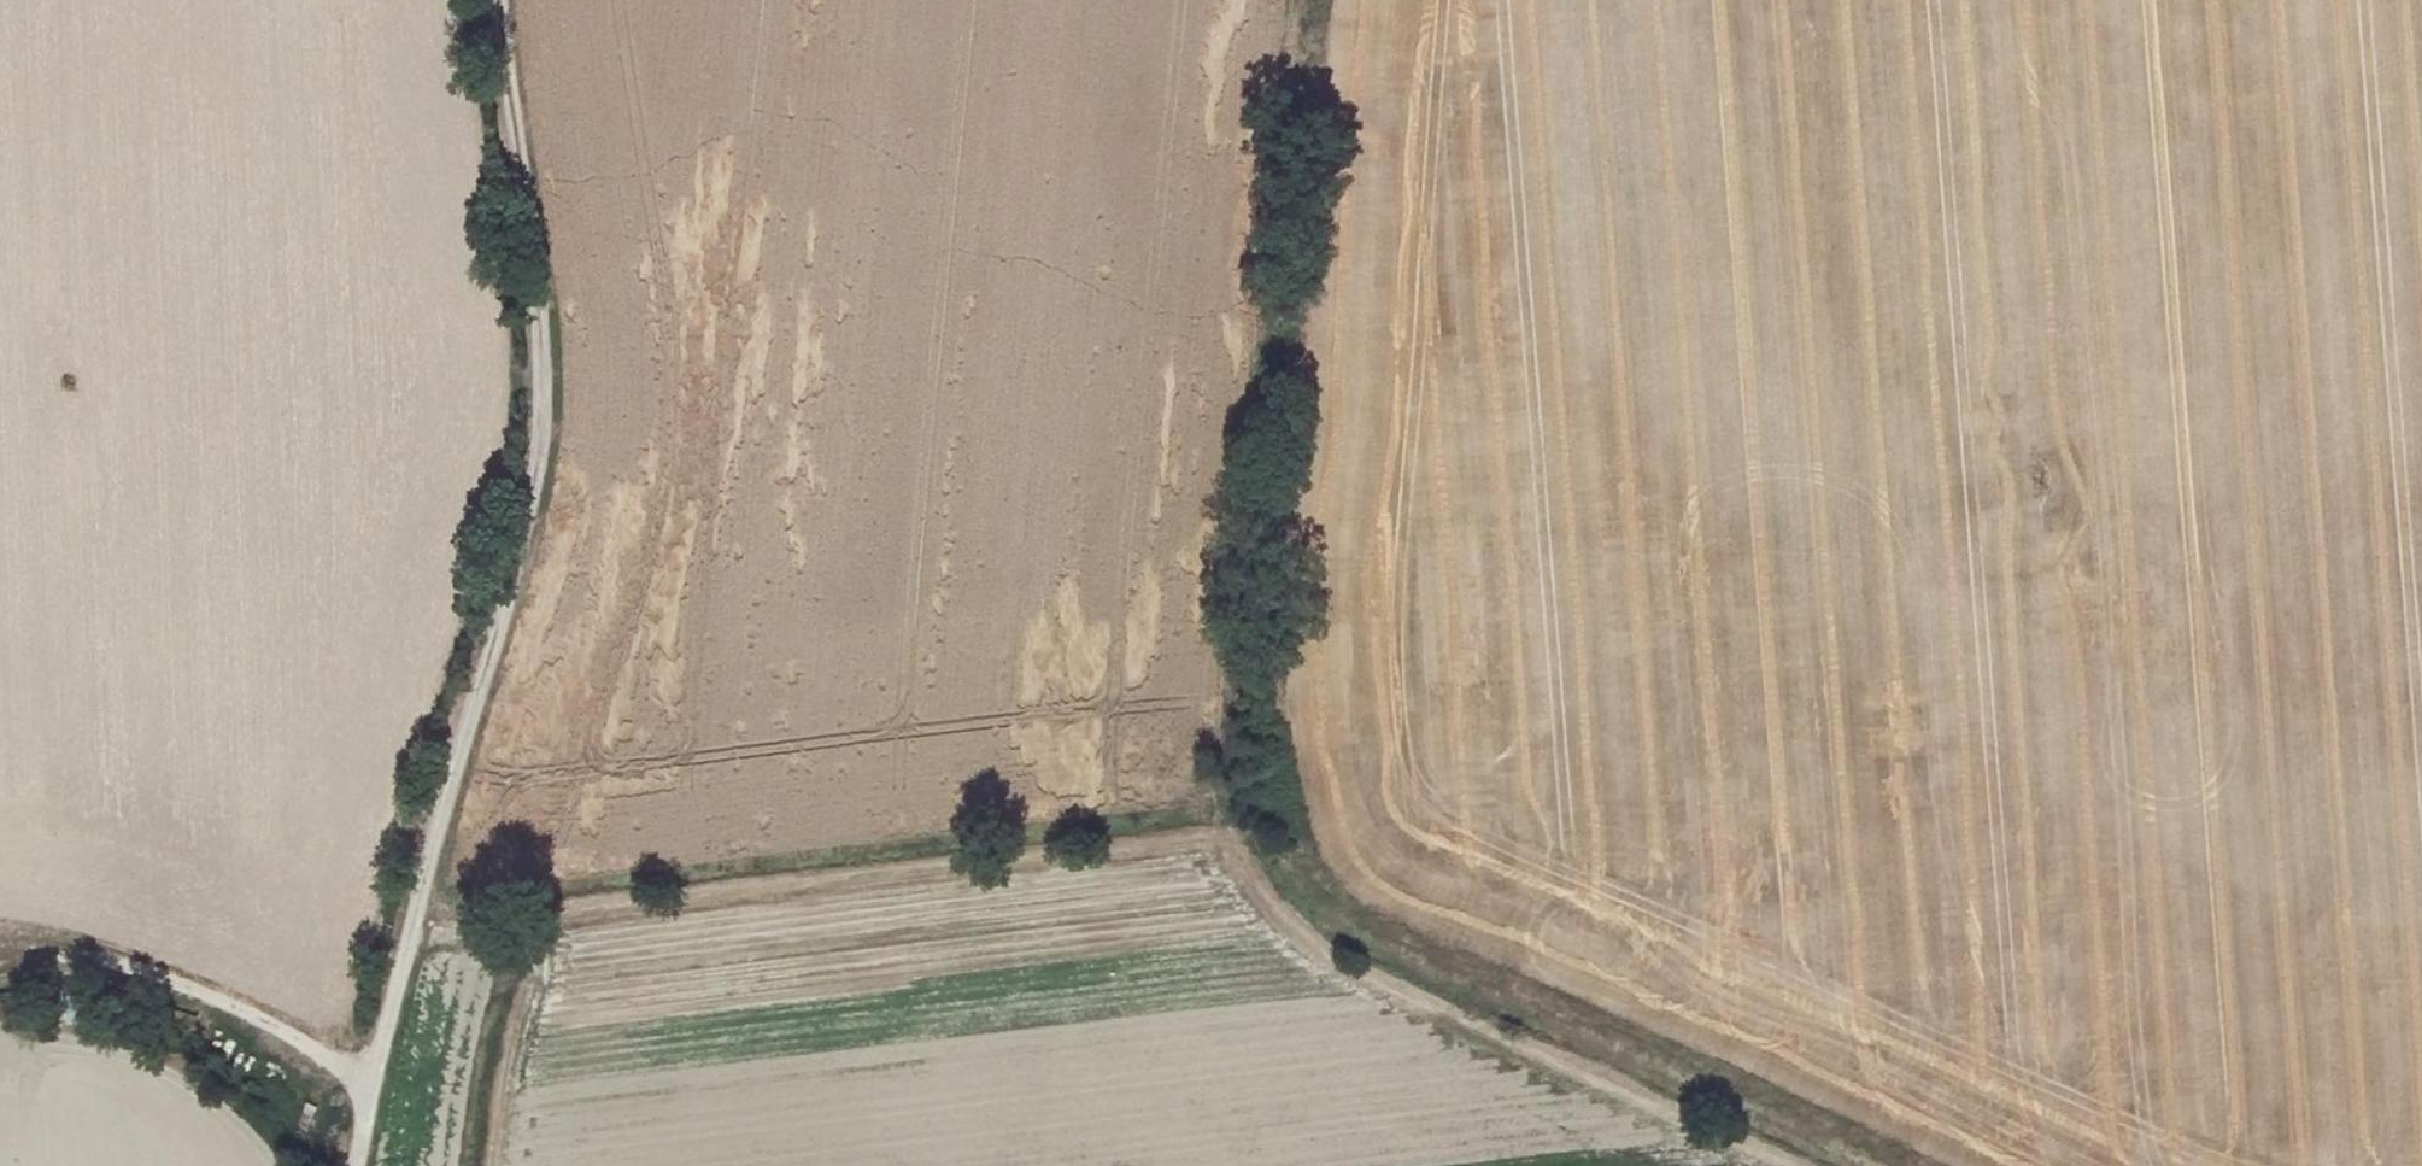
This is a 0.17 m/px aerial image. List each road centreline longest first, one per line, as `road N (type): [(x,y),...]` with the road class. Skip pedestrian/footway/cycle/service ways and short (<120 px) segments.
road 1 (track): [(354,1165),(377,1057),(545,445),(541,285),(494,0)]
road 2 (track): [(373,1078),(159,973),(74,954),(0,964)]

